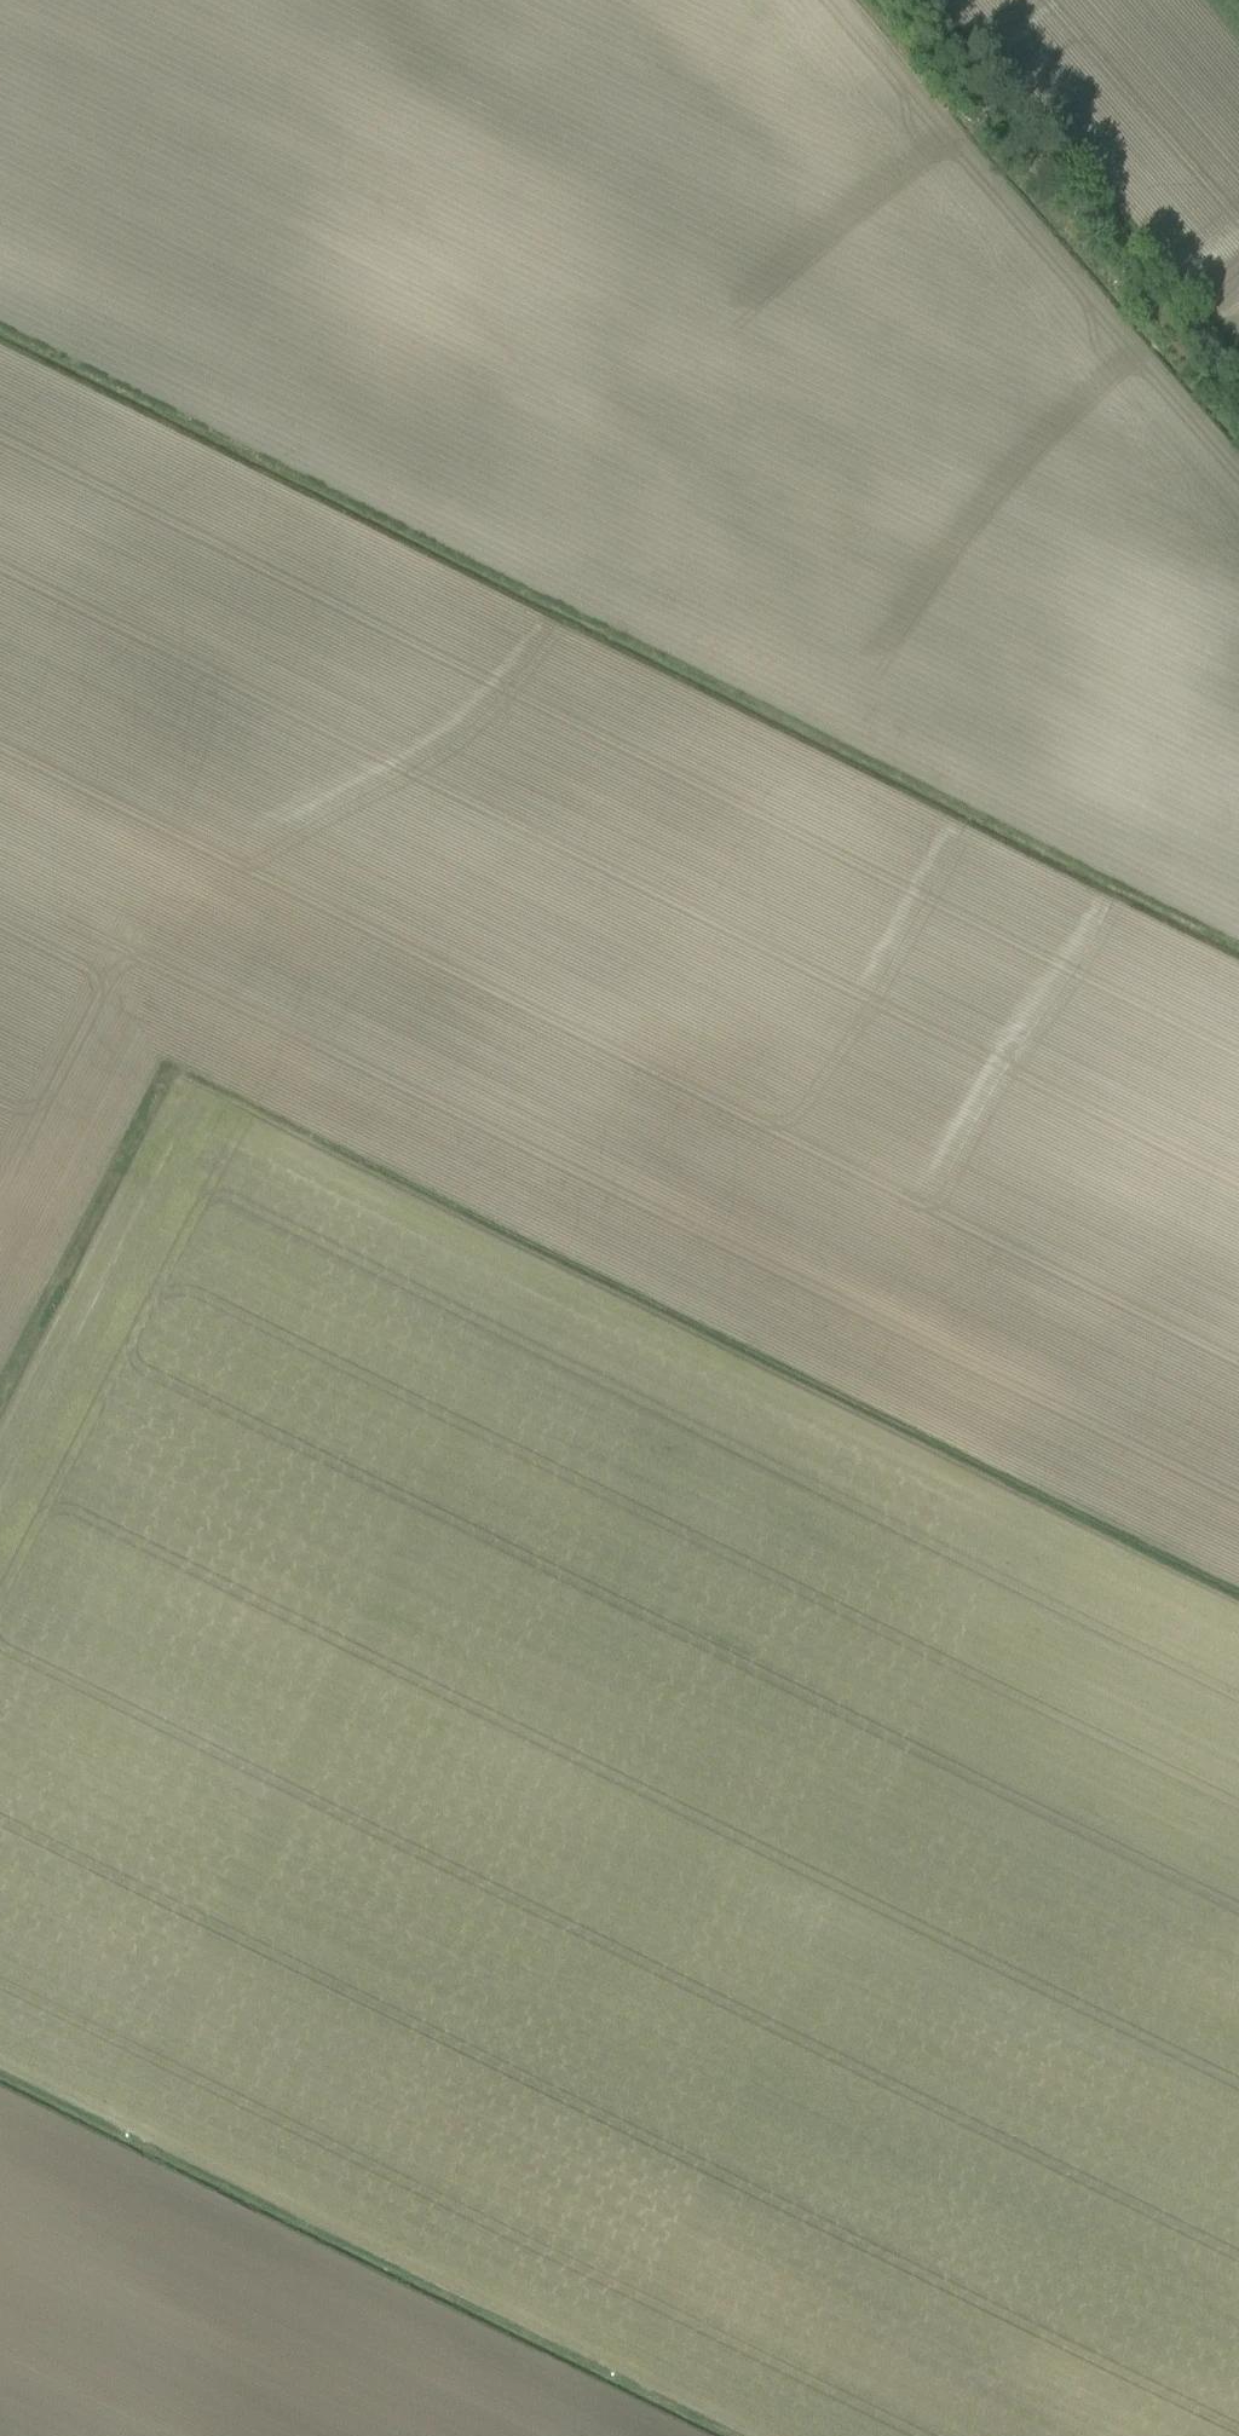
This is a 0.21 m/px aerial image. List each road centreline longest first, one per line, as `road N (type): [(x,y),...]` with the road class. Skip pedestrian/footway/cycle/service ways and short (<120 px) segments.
road 1 (track): [(0,1397),(164,1070)]

